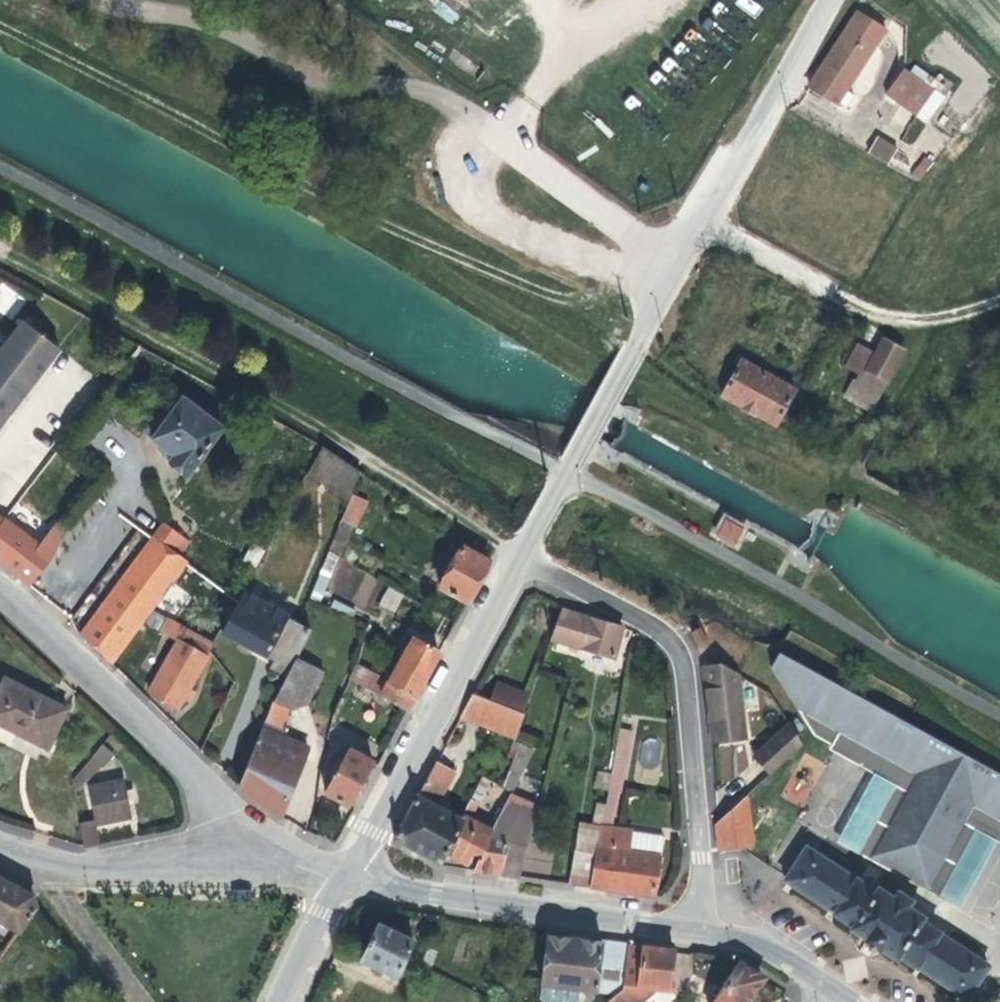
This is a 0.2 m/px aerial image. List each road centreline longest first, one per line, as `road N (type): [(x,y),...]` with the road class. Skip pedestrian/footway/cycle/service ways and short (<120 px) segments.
road 1 (track): [(655,240),(574,303),(0,30)]
road 2 (track): [(527,552),(220,367),(0,251)]
road 3 (residential): [(716,929),(690,656),(677,632),(527,552)]
road 4 (residential): [(257,850),(192,761),(0,579)]
road 5 (tertiary): [(351,875),(716,929)]
road 6 (residential): [(351,875),(527,552)]
road 7 (residential): [(683,260),(729,166),(835,0)]
road 8 (unclassified): [(438,86),(683,260)]
road 9 (residential): [(0,837),(49,862),(257,850)]
road 10 (unclassified): [(537,534),(638,348)]
road 11 (track): [(999,304),(938,320),(847,294)]
road 12 (track): [(324,0),(438,86)]
road 13 (tertiary): [(716,929),(767,938),(841,988)]
road 14 (tertiary): [(351,875),(291,1001)]

